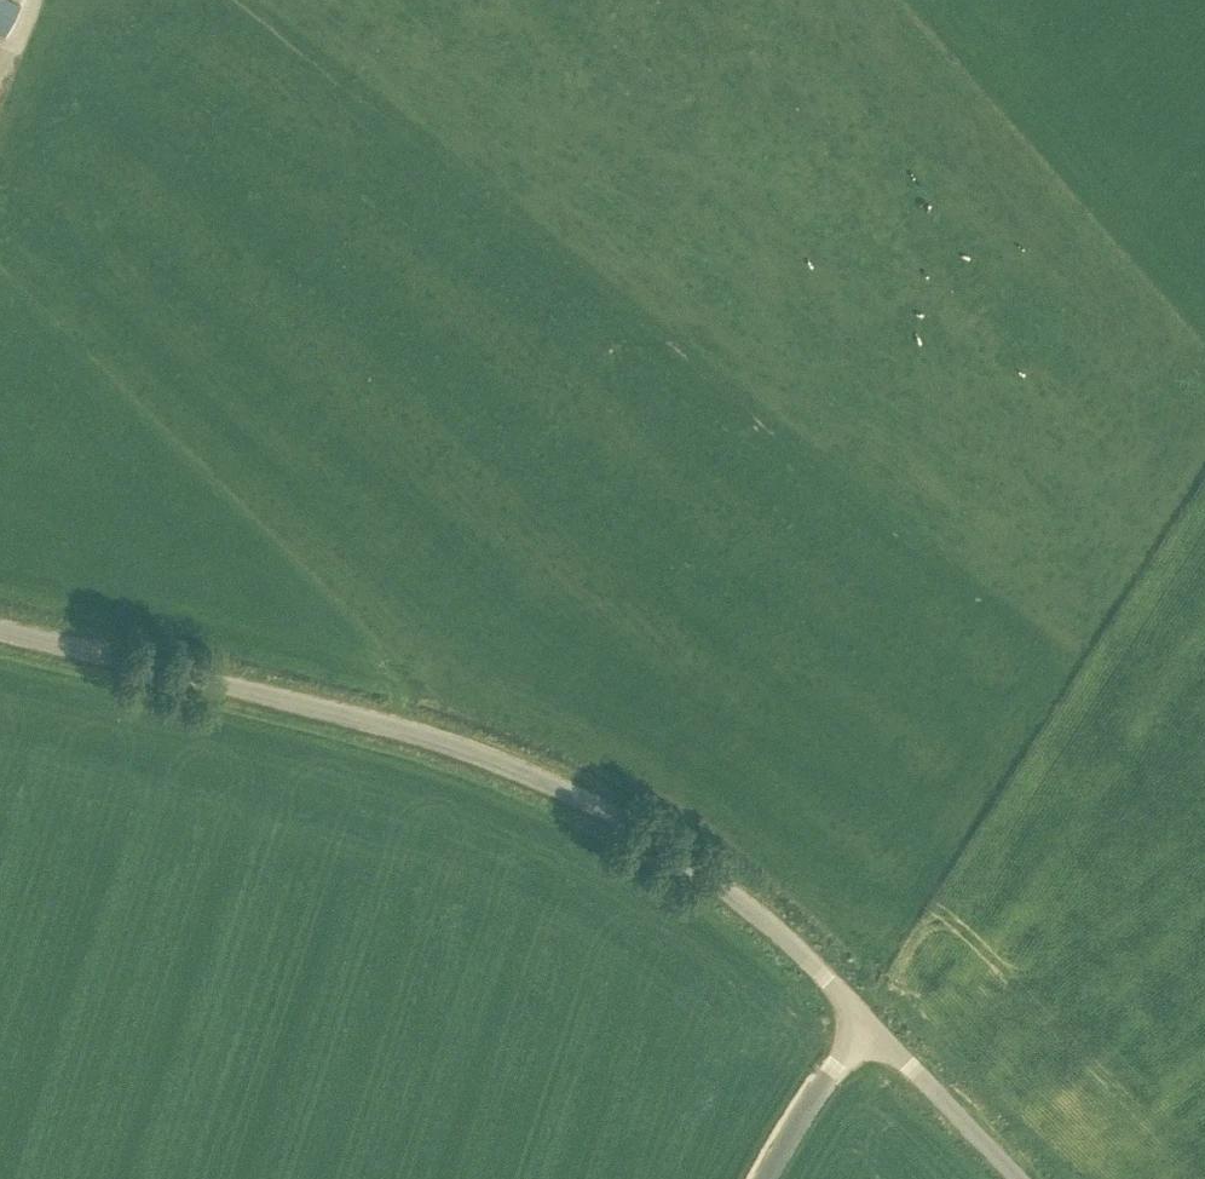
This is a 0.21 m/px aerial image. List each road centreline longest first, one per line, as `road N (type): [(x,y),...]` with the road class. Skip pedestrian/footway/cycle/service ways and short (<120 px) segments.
road 1 (unclassified): [(863,1021),(735,899),(611,814),(546,783),(401,729),(0,631)]
road 2 (unclassified): [(1016,1178),(863,1021)]
road 3 (unclassified): [(763,1178),(863,1021)]

